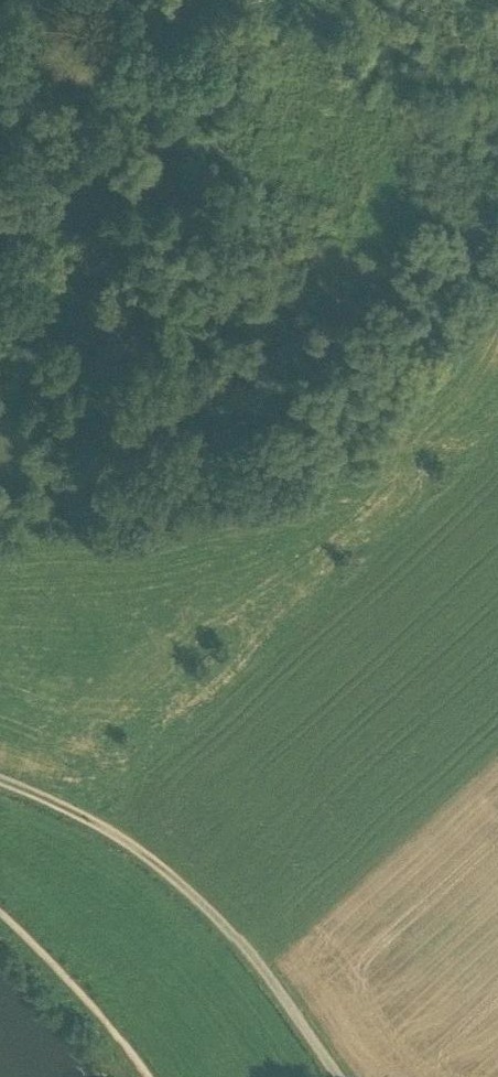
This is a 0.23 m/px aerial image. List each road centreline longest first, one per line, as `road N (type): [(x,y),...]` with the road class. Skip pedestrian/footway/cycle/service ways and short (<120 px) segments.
road 1 (track): [(340,1076),(268,975),(186,884),(126,840),(0,785)]
road 2 (track): [(155,1076),(0,901)]

